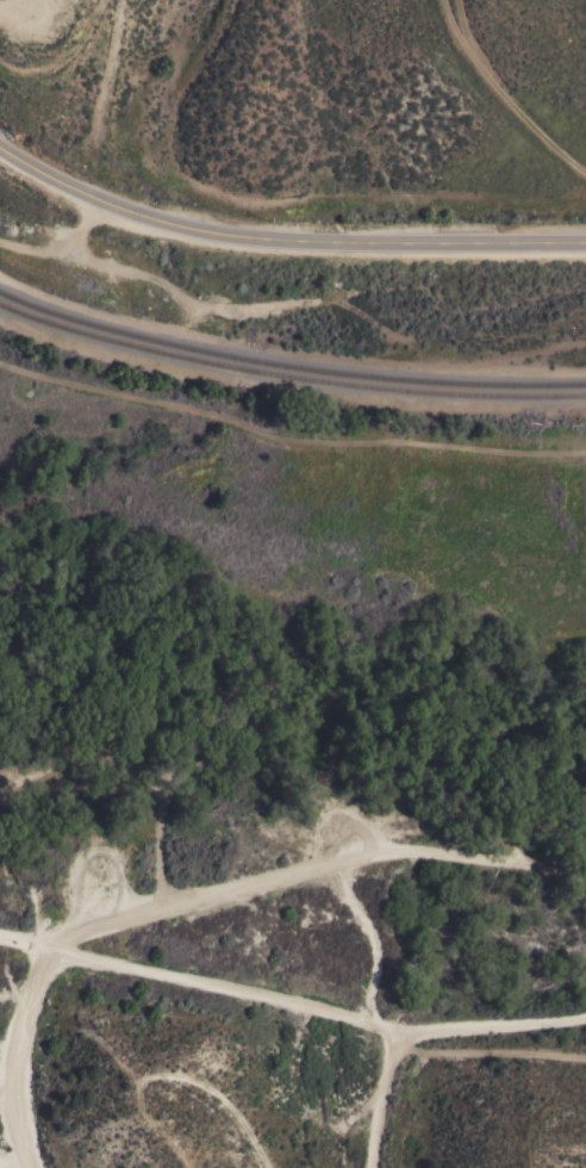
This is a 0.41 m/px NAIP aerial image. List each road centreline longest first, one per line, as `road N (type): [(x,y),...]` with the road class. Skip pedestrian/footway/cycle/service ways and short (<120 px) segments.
road 1 (secondary): [(0,144),(108,206),(232,241),(585,244)]
road 2 (track): [(373,1167),(398,1031)]

